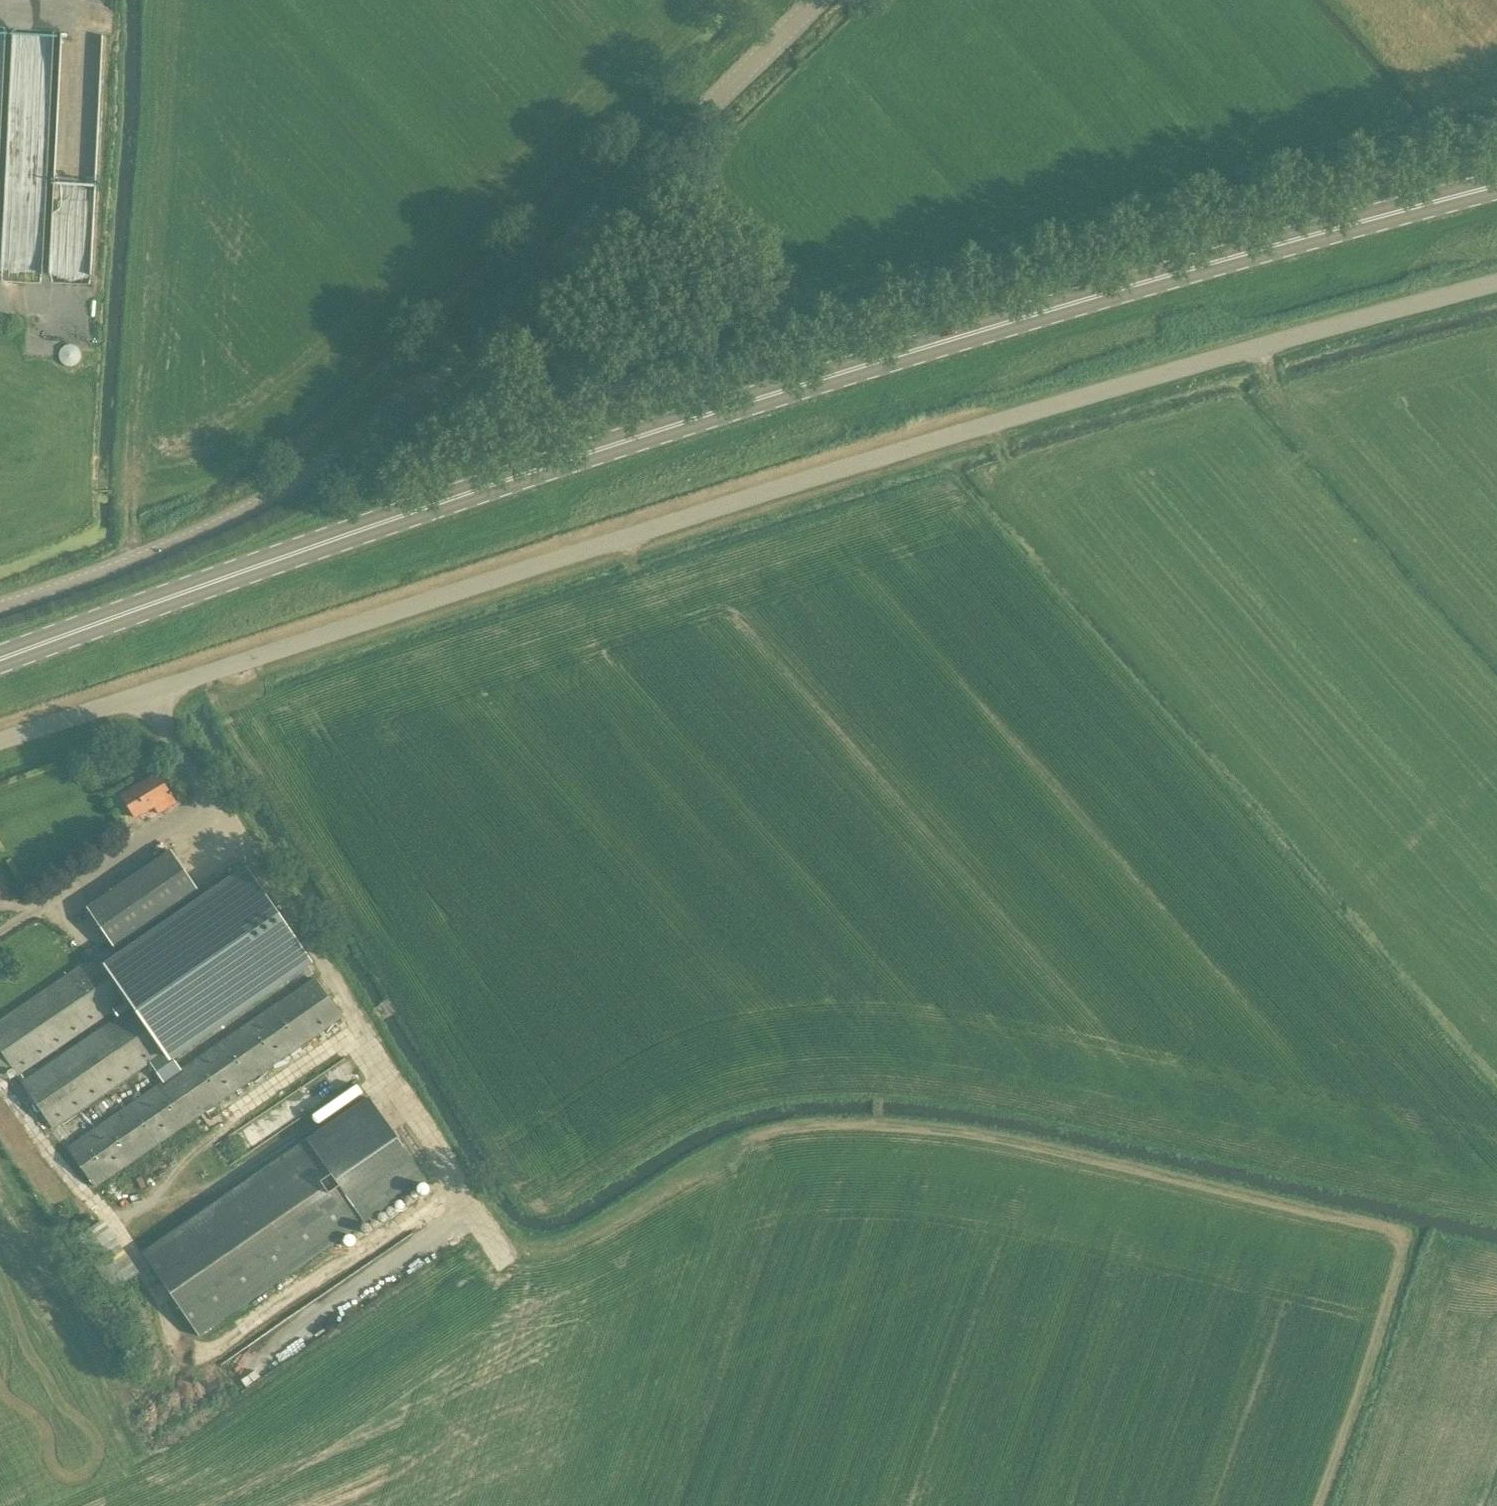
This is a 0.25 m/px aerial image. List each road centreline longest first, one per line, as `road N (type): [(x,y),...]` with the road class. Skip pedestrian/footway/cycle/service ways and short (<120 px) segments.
road 1 (primary): [(1496,188),(868,372),(0,669)]
road 2 (unclassified): [(0,742),(104,702),(1251,344),(1496,283)]
road 3 (unclassified): [(0,604),(106,571),(282,496),(353,452),(819,0)]

